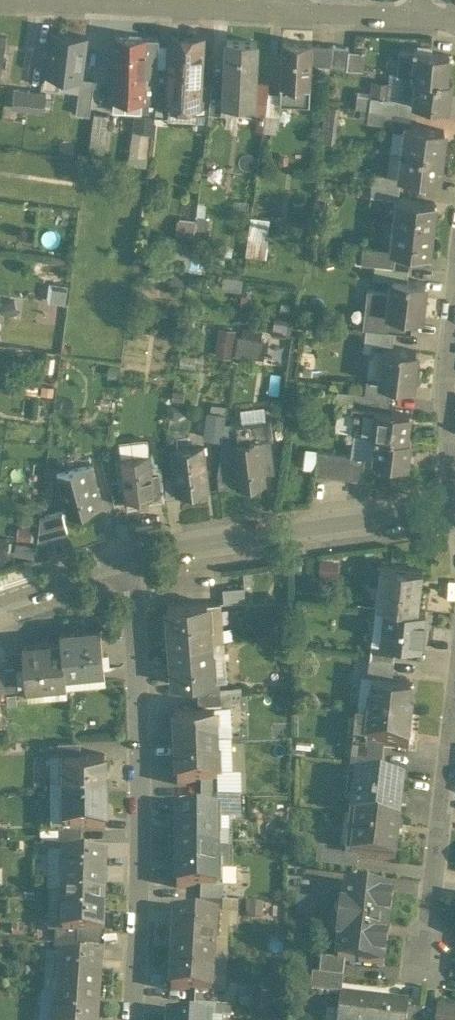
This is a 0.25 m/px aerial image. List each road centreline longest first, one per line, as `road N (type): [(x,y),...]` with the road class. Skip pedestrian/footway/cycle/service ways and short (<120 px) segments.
road 1 (residential): [(130,563),(149,816),(138,1019)]
road 2 (tertiary): [(130,563),(454,504)]
road 3 (residential): [(428,971),(454,706)]
road 4 (residential): [(269,9),(41,0)]
road 5 (residential): [(454,293),(443,394),(454,504)]
road 6 (residential): [(409,17),(269,9)]
road 7 (tertiary): [(0,601),(130,563)]

